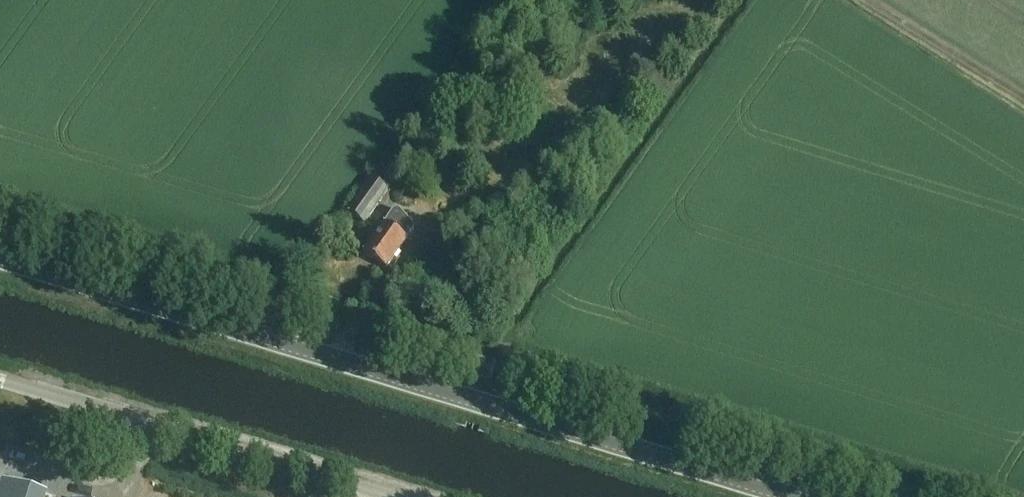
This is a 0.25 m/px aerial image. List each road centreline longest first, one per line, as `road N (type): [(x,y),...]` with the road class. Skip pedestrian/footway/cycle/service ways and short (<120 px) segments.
road 1 (tertiary): [(798,496),(0,258)]
road 2 (unclassified): [(392,496),(0,381)]

